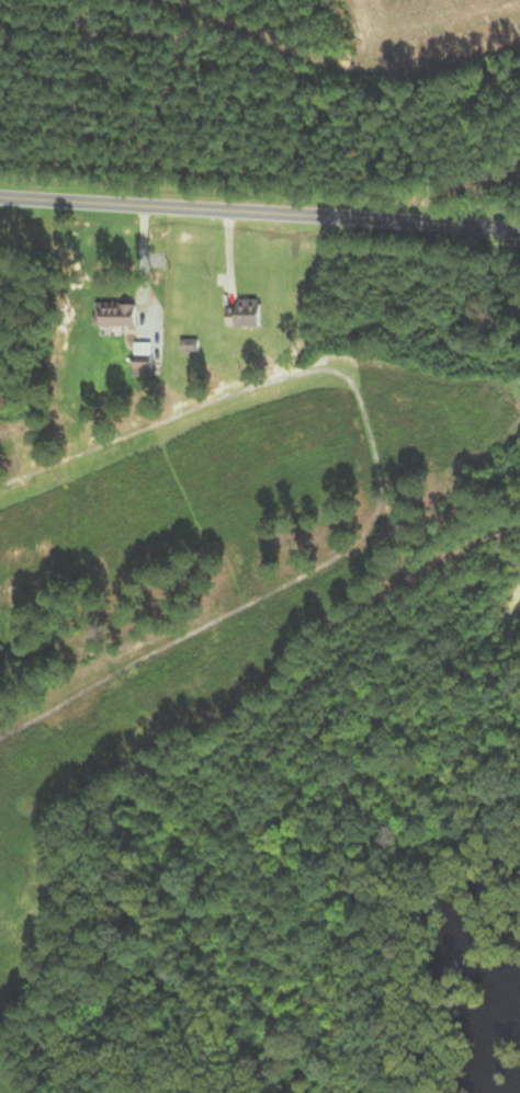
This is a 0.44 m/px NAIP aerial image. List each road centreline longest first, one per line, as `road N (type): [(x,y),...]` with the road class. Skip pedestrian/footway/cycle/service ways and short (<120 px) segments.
road 1 (tertiary): [(519,240),(0,198)]

